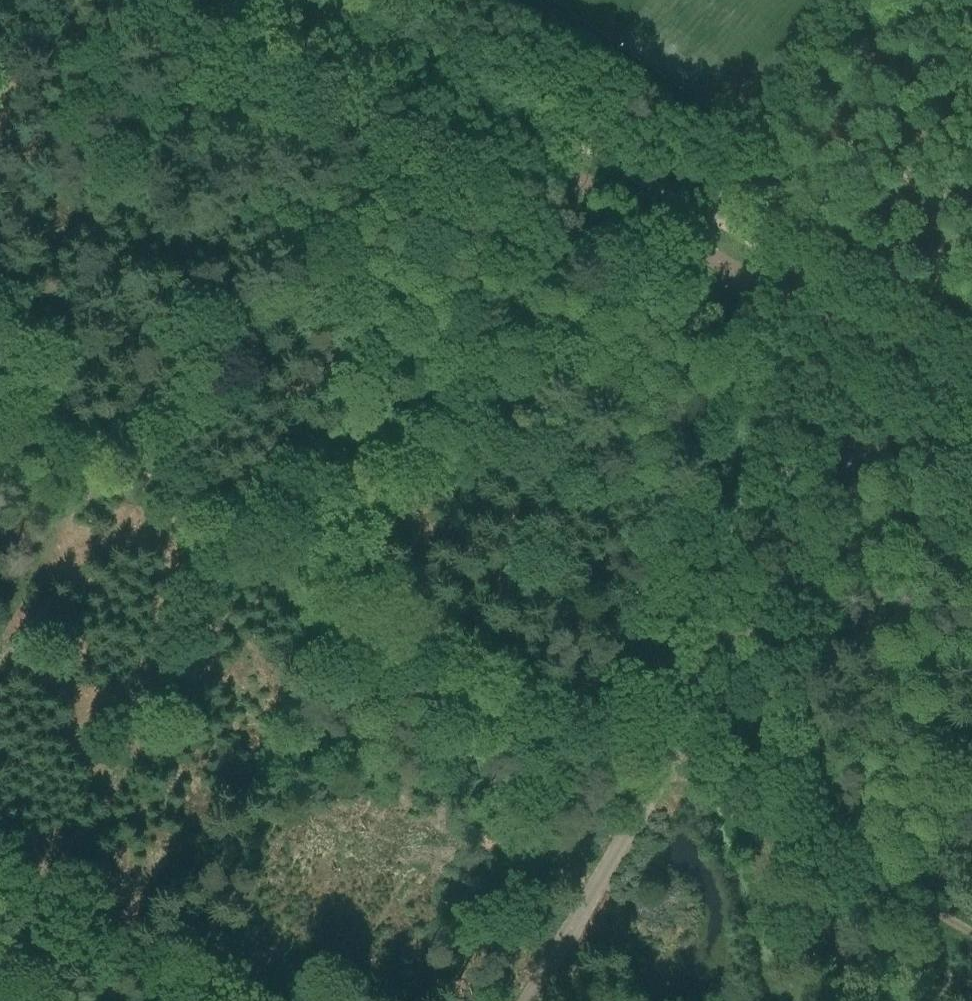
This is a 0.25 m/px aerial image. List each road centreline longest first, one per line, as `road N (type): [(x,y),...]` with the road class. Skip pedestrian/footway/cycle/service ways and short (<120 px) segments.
road 1 (unclassified): [(835,329),(258,0)]
road 2 (unclassified): [(115,474),(652,789)]
road 3 (unclassified): [(849,440),(652,789)]
road 4 (unclassified): [(652,789),(971,970)]
road 5 (unclassified): [(652,789),(527,1000)]
road 6 (unclassified): [(0,883),(196,1000)]
road 7 (unclassified): [(0,660),(115,474)]
road 8 (unclassified): [(971,408),(835,329)]
road 9 (unclassified): [(0,408),(115,474)]
road 10 (unclassified): [(849,440),(971,421)]

